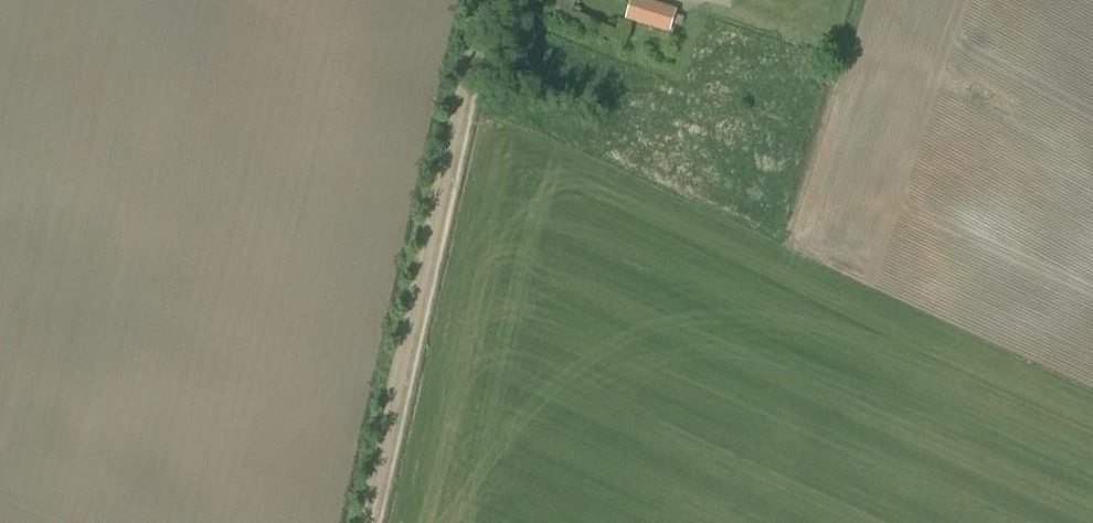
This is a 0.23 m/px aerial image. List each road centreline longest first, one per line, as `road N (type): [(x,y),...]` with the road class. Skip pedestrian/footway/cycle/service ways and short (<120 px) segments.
road 1 (track): [(369,522),(487,0)]

